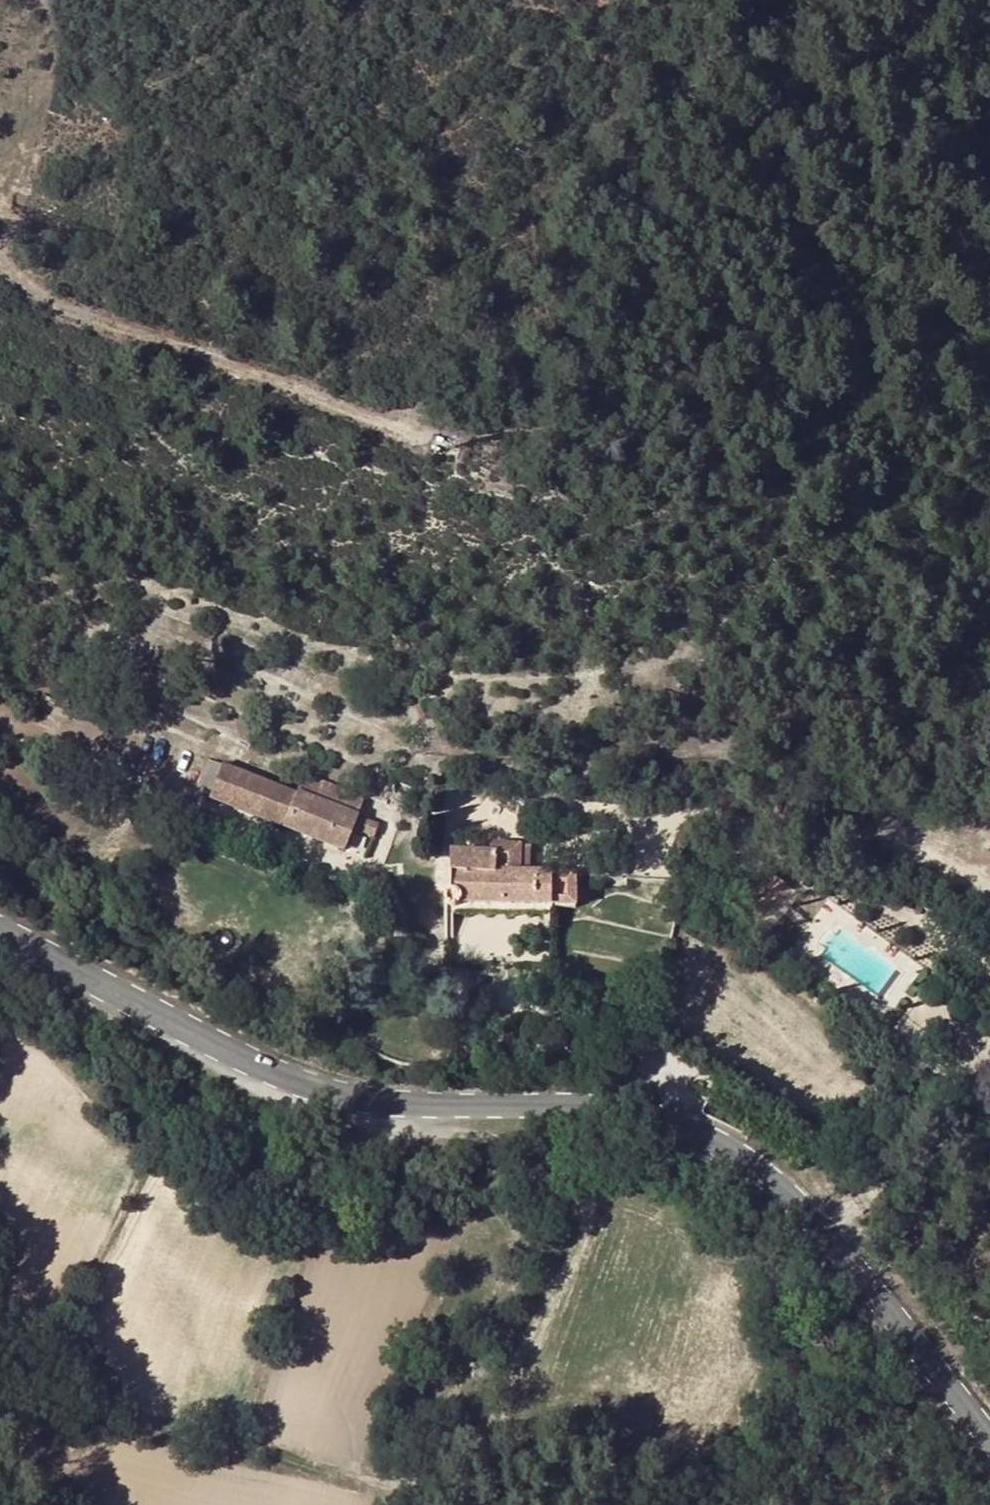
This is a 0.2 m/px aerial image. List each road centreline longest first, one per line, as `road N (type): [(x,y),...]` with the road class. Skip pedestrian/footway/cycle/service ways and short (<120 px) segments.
road 1 (tertiary): [(989,1406),(888,1286),(791,1196),(733,1155),(672,1133),(609,1123),(444,1131),(346,1113),(288,1093),(0,938)]
road 2 (track): [(0,260),(68,311),(174,342),(421,437)]

